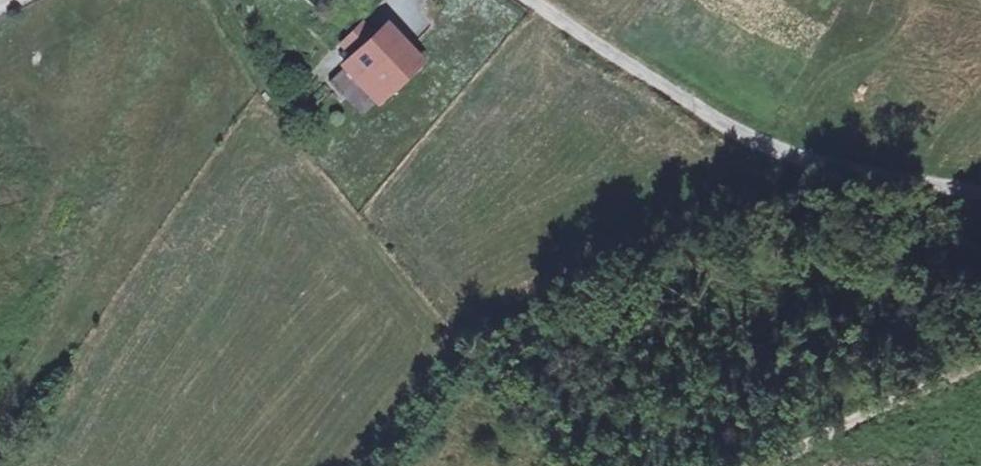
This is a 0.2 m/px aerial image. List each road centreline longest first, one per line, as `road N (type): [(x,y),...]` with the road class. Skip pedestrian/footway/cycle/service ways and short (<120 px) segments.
road 1 (tertiary): [(980,186),(799,152),(529,0)]

